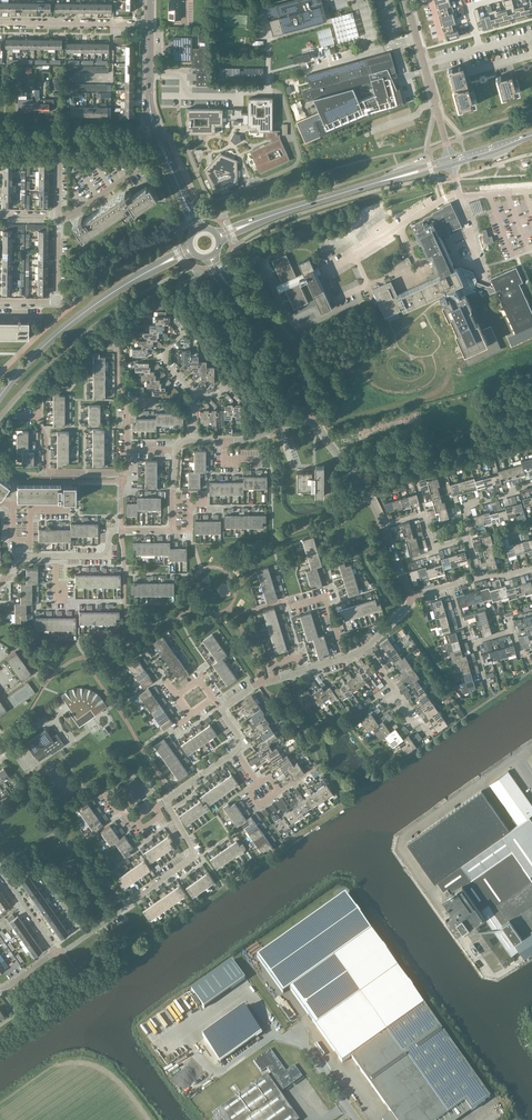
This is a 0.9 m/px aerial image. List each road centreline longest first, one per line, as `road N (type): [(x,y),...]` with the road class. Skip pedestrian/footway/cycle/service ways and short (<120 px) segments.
road 1 (residential): [(56,952),(196,855),(165,801)]
road 2 (residential): [(332,449),(395,421),(465,410),(477,383),(531,368)]
road 3 (secondary): [(158,266),(62,329),(0,396)]
road 4 (unclassified): [(314,415),(291,343),(228,286)]
road 5 (residential): [(150,25),(0,23)]
road 6 (residential): [(0,301),(58,302),(59,215)]
road 7 (secondary): [(250,223),(387,180)]
road 8 (residential): [(127,472),(47,471),(39,416)]

